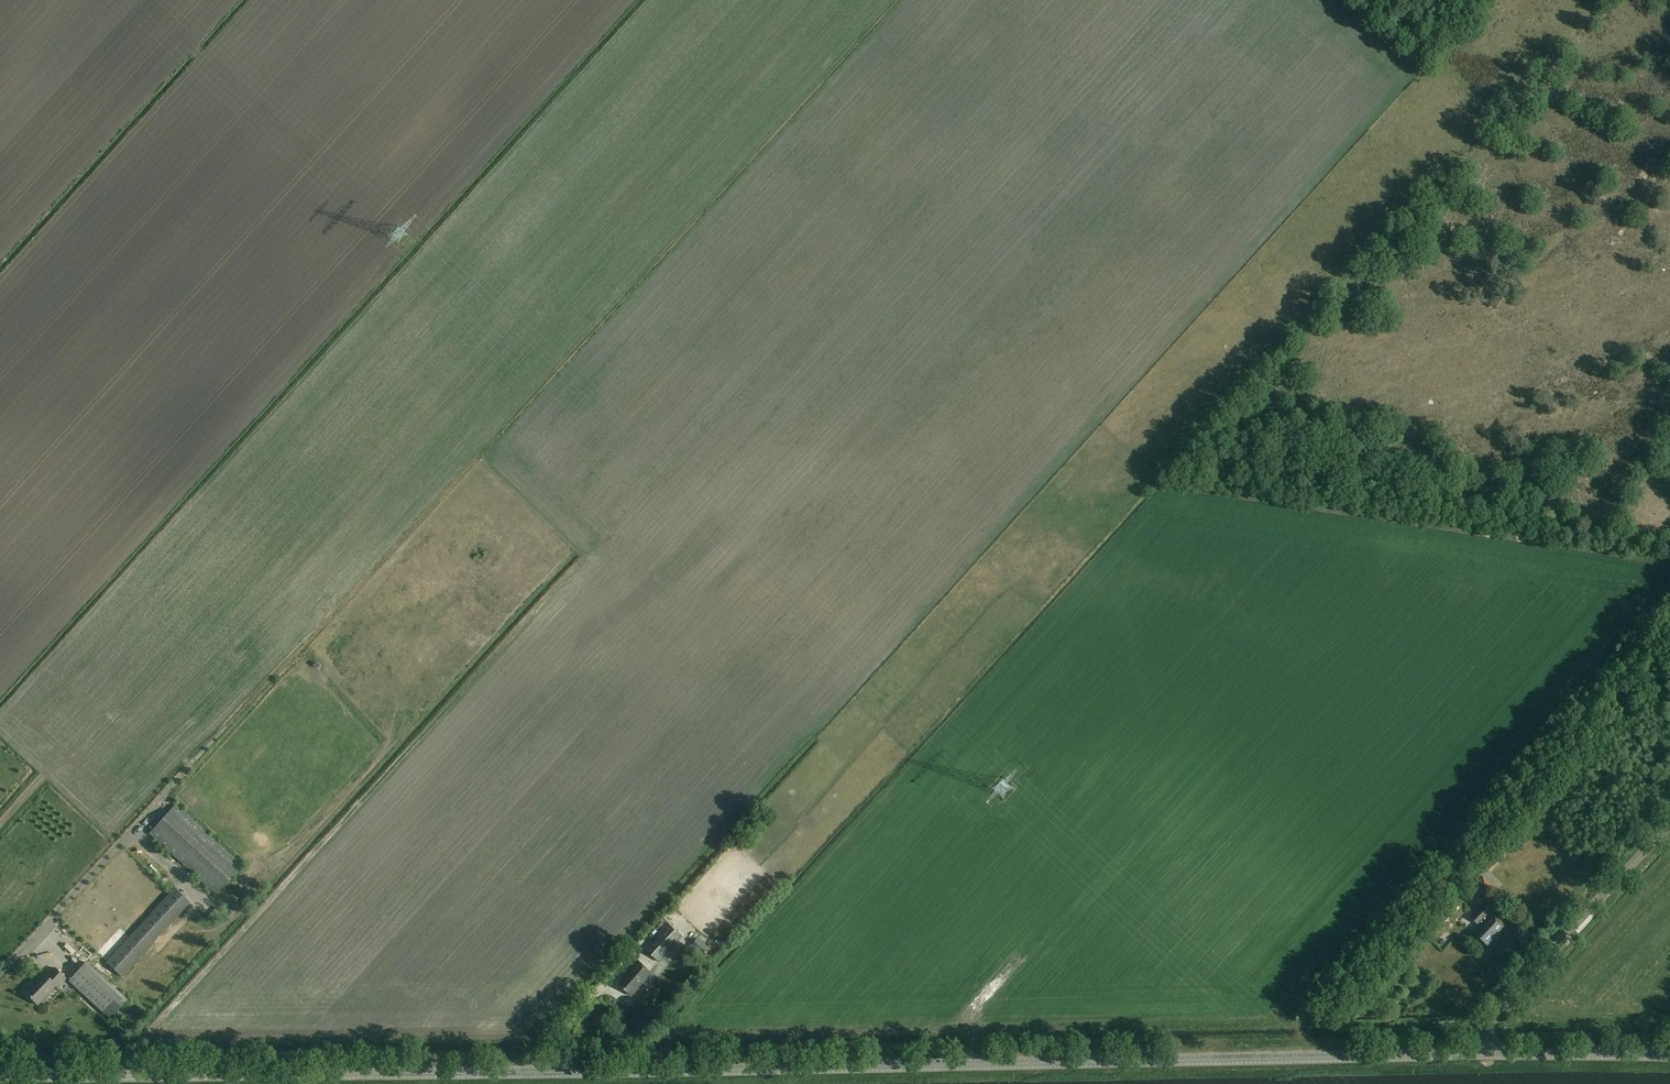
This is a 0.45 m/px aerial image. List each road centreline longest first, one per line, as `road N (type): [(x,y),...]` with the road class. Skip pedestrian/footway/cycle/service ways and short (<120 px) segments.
road 1 (tertiary): [(1486,1054),(0,1074)]
road 2 (track): [(0,827),(45,778),(118,846),(888,0)]
road 3 (unclassified): [(1486,1054),(1493,1028),(1669,824)]
road 4 (tertiary): [(1669,1056),(1486,1054)]

